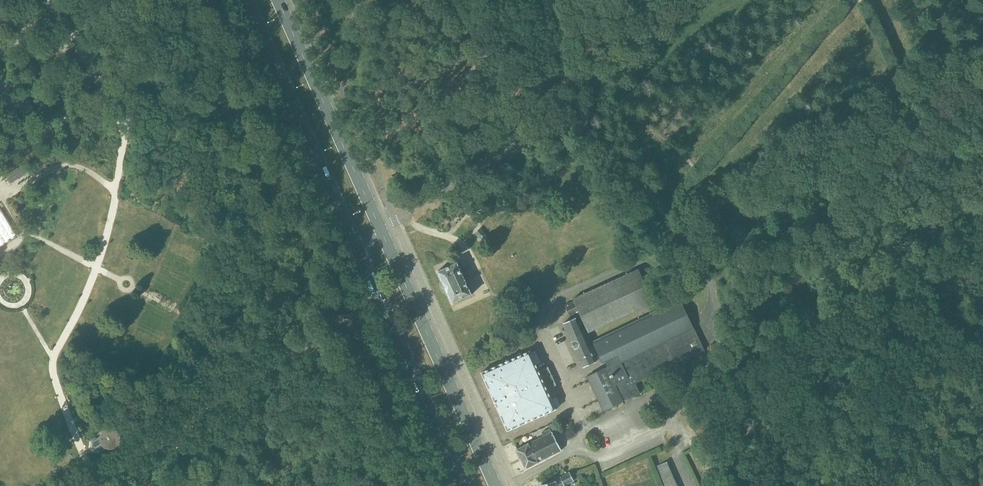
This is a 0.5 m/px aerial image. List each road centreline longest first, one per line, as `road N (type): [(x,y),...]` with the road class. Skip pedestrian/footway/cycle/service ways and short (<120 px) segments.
road 1 (primary): [(496,485),(278,0)]
road 2 (primary): [(246,0),(464,485)]
road 3 (track): [(719,193),(982,25)]

